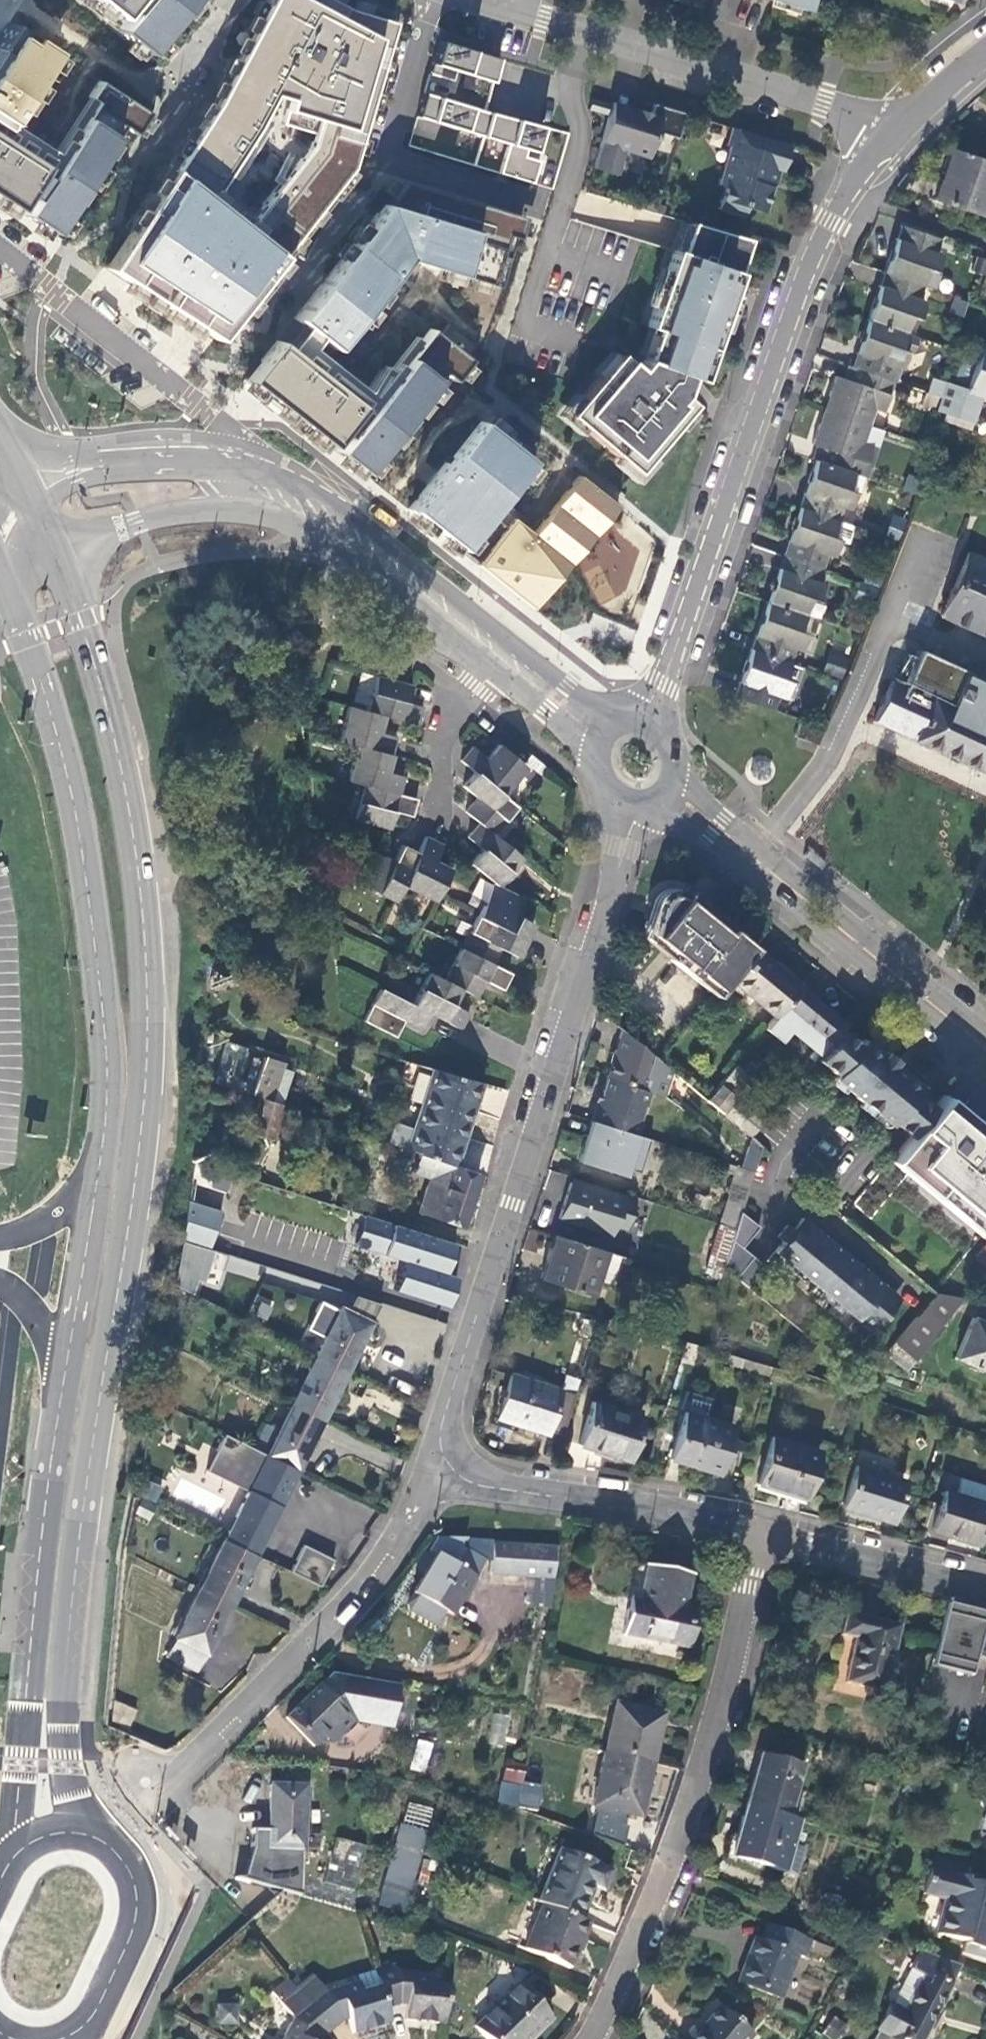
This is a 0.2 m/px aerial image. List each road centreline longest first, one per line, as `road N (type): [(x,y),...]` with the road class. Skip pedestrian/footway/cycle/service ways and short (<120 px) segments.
road 1 (secondary): [(74,1831),(64,1734),(70,1636),(136,1185),(148,1025),(130,816),(95,663),(56,545)]
road 2 (tertiary): [(636,807),(437,1457)]
road 3 (tertiary): [(645,715),(814,254),(883,138)]
road 4 (secondary): [(0,576),(52,711),(82,845),(106,1060),(100,1161)]
road 5 (residential): [(763,1533),(697,1807),(589,2038)]
road 6 (secondary): [(68,1363),(34,1608),(14,1860)]
road 7 (secondary): [(616,716),(355,504),(299,471),(250,455)]
road 8 (residential): [(437,1457),(413,1519),(180,1781),(146,1782)]
road 9 (residential): [(883,138),(824,103),(506,6)]
road 10 (tertiary): [(437,1457),(763,1533)]
road 11 (residential): [(250,455),(225,426),(0,250)]
road 12 (residential): [(432,0),(390,159),(537,203)]
road 13 (secondary): [(243,509),(286,518),(338,544),(494,670)]
road 14 (secondary): [(756,858),(985,1047)]
road 15 (residential): [(885,619),(827,759),(756,858)]
road 16 (secondary): [(80,2030),(126,1949),(138,1893),(127,1864),(74,1831)]
road 17 (tertiary): [(763,1533),(985,1591)]
road 18 (secondary): [(250,455),(149,452),(23,473)]
road 19 (secondary): [(100,1161),(68,1363)]
road 20 (secondary): [(56,545),(178,511),(243,509)]
road 21 (residential): [(494,670),(441,739),(432,828)]
road 22 (tertiary): [(883,138),(985,53)]
road 23 (unclassified): [(100,1161),(67,1206),(0,1239)]
road 24 (secondary): [(494,670),(594,753)]

